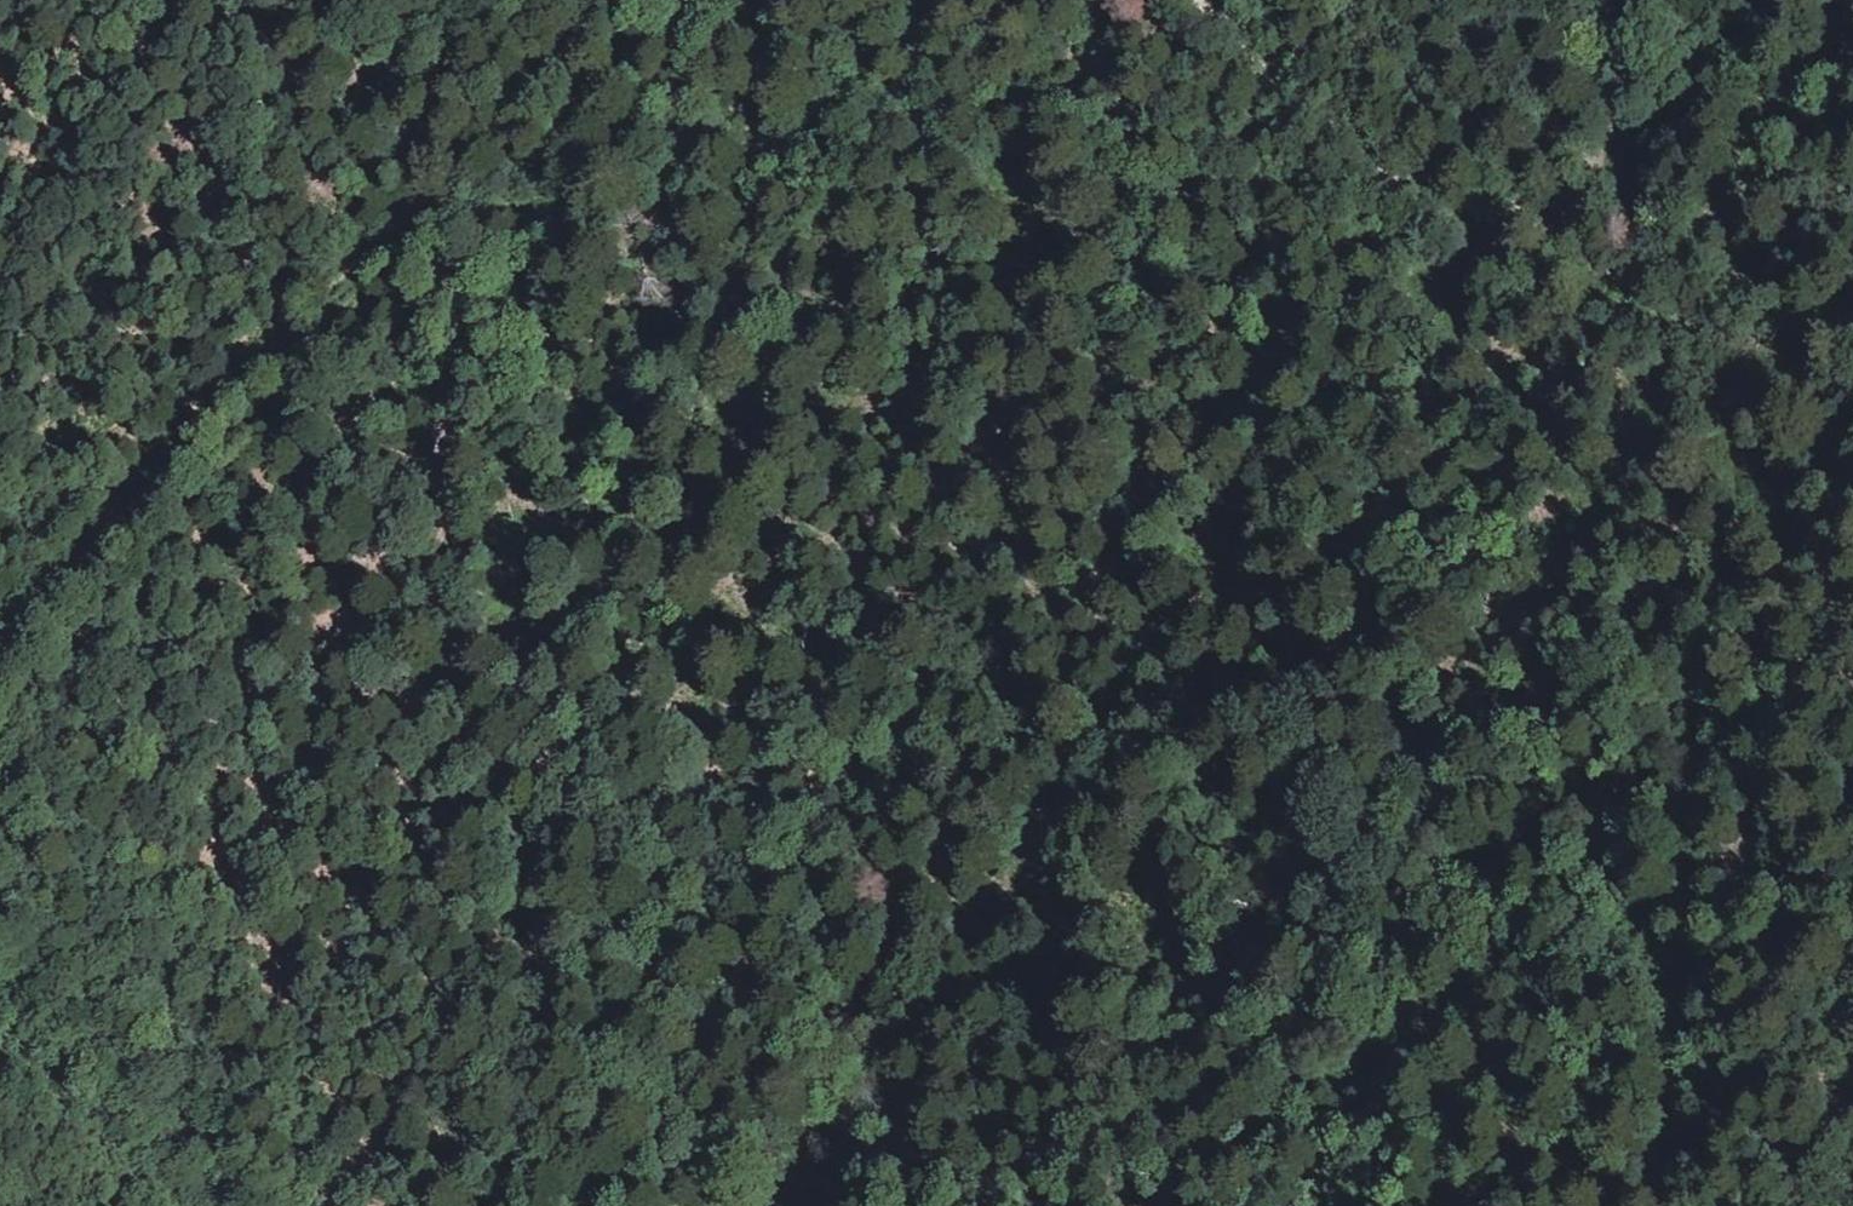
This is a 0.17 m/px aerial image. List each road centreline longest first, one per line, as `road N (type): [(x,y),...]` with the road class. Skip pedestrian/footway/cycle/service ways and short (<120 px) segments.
road 1 (track): [(1466,210),(1352,130),(1206,0)]
road 2 (track): [(1623,0),(1616,133),(1593,190),(1539,215),(1466,210)]

